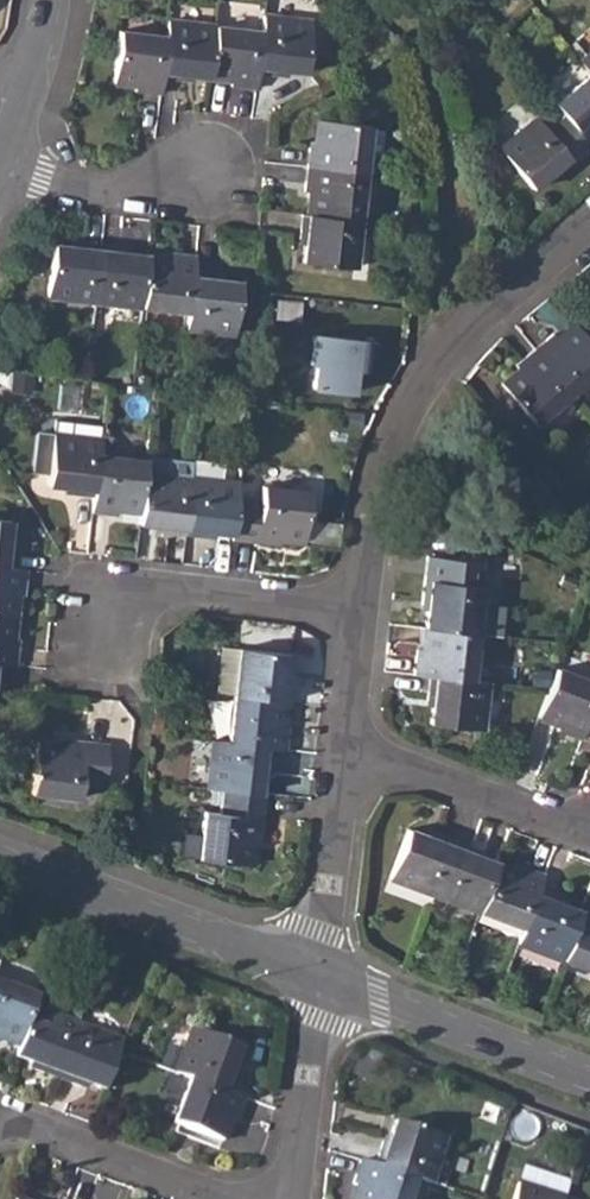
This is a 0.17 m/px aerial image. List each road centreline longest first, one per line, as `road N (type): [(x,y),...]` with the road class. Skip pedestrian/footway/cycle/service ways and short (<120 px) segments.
road 1 (residential): [(359,607),(379,478),(419,392),(483,315),(589,227)]
road 2 (residential): [(0,854),(321,975)]
road 3 (residential): [(321,975),(589,1078)]
road 4 (residential): [(359,607),(160,586),(106,619)]
road 5 (residential): [(0,1124),(244,1198)]
road 6 (residential): [(351,746),(563,822),(589,823)]
road 7 (residential): [(321,975),(351,746)]
road 8 (residential): [(0,169),(159,201),(219,178)]
road 9 (residential): [(289,1198),(321,975)]
road 10 (residential): [(351,746),(359,607)]

